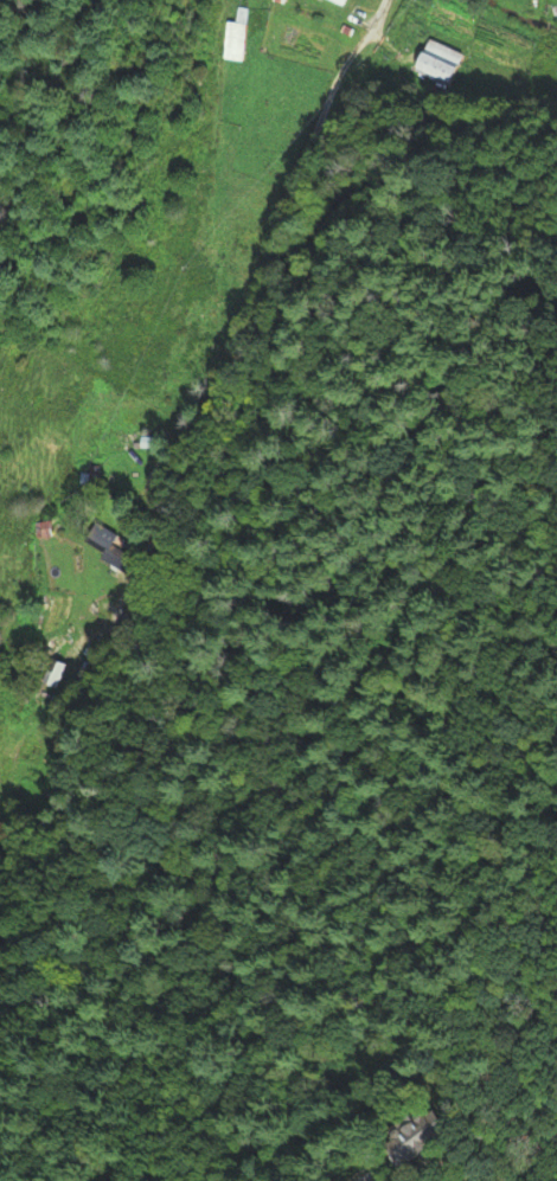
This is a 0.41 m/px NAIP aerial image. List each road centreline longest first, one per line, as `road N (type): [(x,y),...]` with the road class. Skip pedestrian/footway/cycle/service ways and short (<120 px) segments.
road 1 (residential): [(385,0),(335,78),(276,213),(211,416),(193,443),(151,471),(147,498)]

